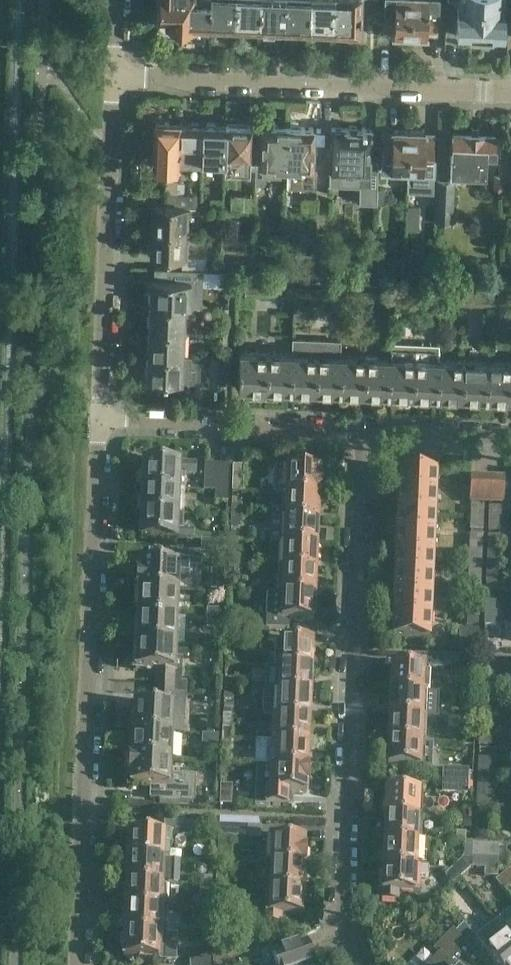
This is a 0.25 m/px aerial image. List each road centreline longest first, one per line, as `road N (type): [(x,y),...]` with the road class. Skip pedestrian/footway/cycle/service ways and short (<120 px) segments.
road 1 (residential): [(81,964),(102,421)]
road 2 (residential): [(360,432),(338,925),(351,964)]
road 3 (residential): [(116,80),(510,95)]
road 4 (residential): [(102,421),(116,80)]
road 5 (residential): [(360,432),(102,421)]
road 6 (residential): [(510,440),(360,432)]

